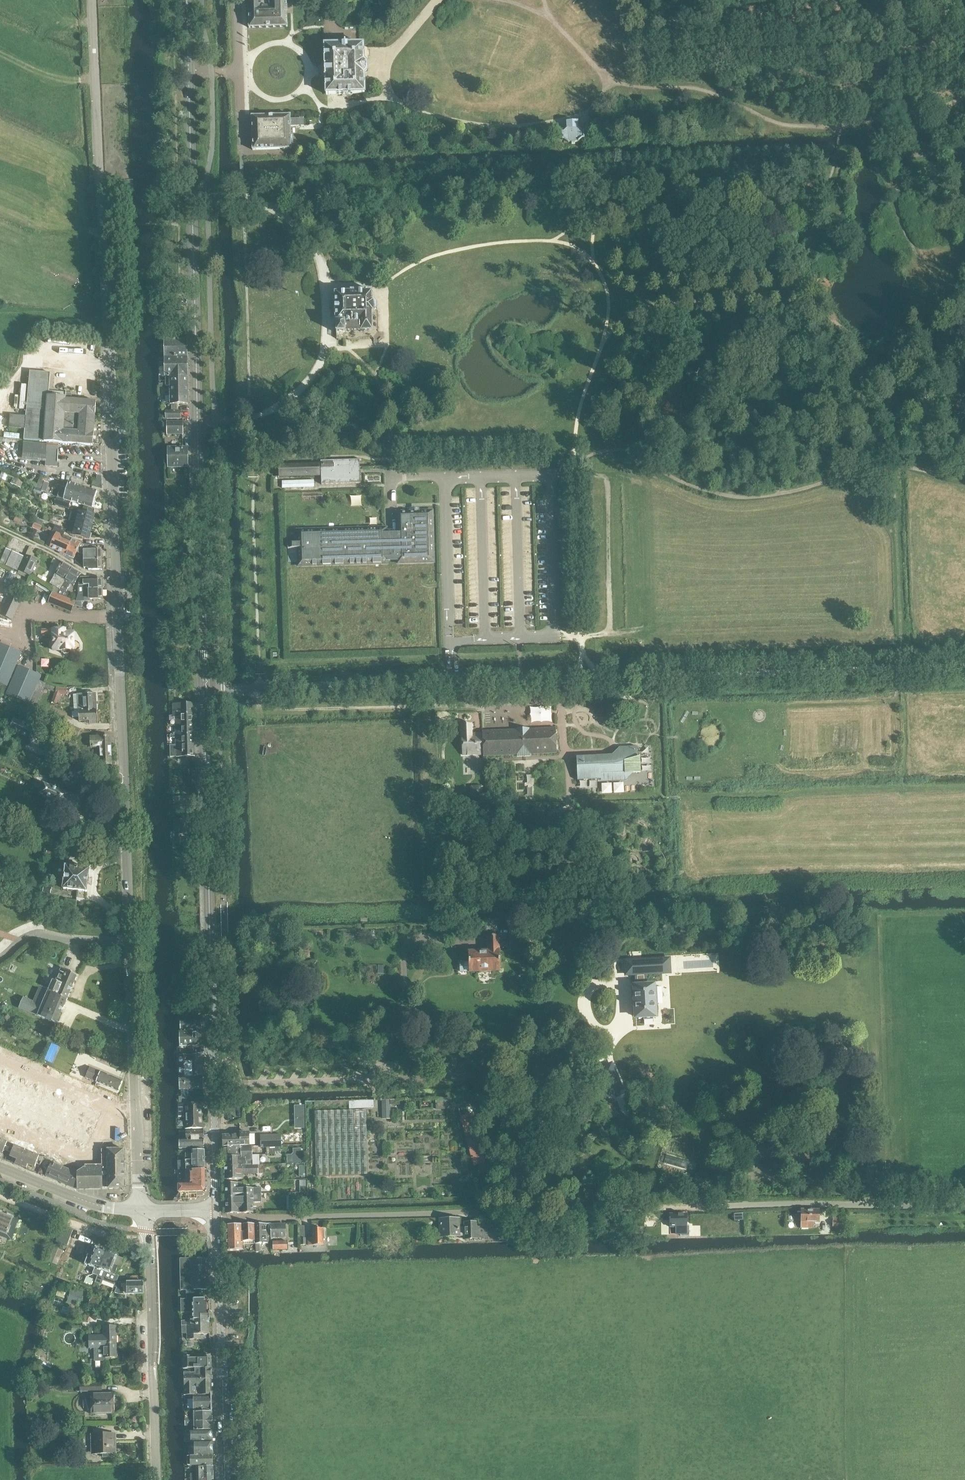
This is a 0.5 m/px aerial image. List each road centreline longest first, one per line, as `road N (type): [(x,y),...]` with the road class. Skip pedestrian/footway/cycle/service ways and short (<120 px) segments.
road 1 (unclassified): [(143,1209),(92,0)]
road 2 (secondary): [(217,1207),(186,0)]
road 3 (unclassified): [(218,1219),(964,1204)]
road 4 (unclassified): [(157,1479),(151,1241),(143,1209)]
road 5 (secondary): [(224,1479),(218,1219)]
road 6 (track): [(654,676),(904,667)]
road 7 (track): [(551,477),(608,477),(610,628),(582,638)]
road 8 (track): [(583,679),(577,461)]
road 9 (track): [(151,1241),(111,1239),(0,1194)]
road 10 (track): [(394,456),(304,458),(255,432),(250,420)]
road 11 (tertiary): [(143,1209),(71,1197),(0,1168)]

